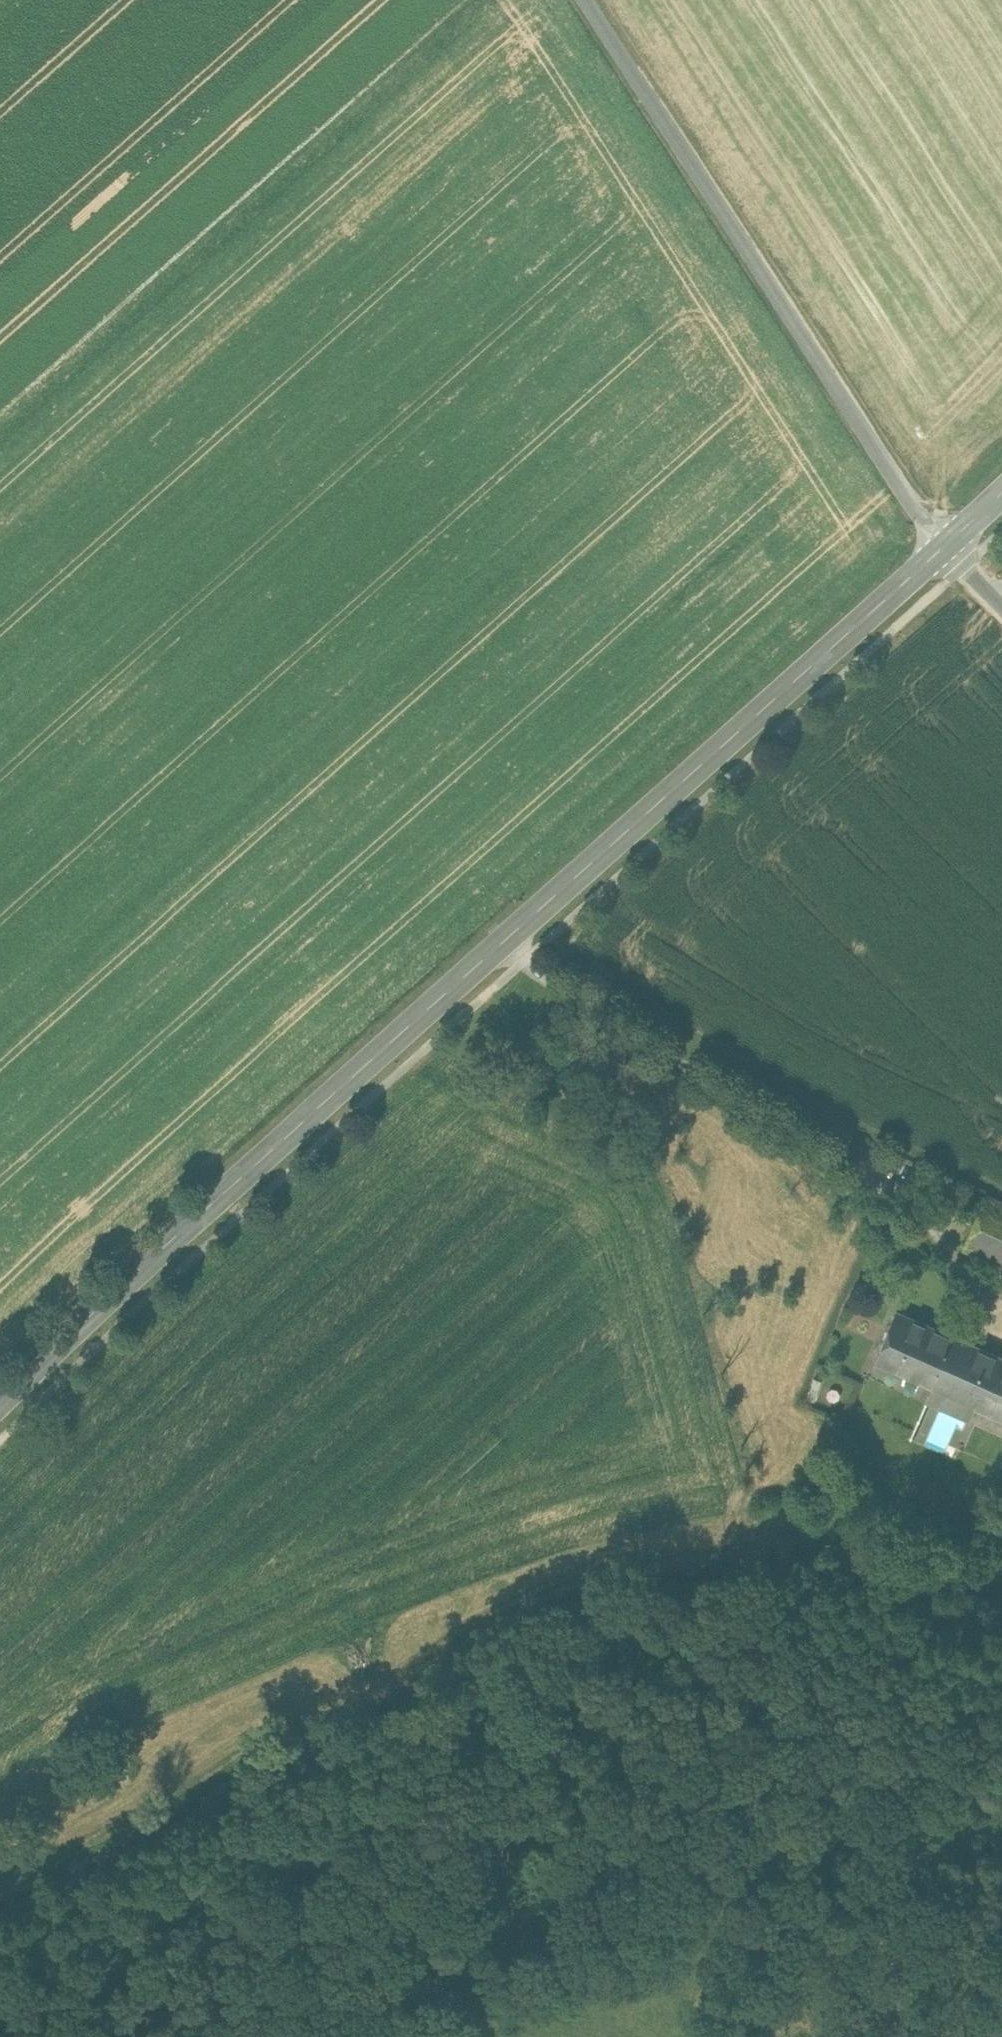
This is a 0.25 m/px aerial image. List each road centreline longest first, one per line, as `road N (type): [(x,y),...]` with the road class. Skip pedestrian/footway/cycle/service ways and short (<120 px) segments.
road 1 (secondary): [(0,1400),(946,544)]
road 2 (unclassified): [(946,544),(588,0)]

